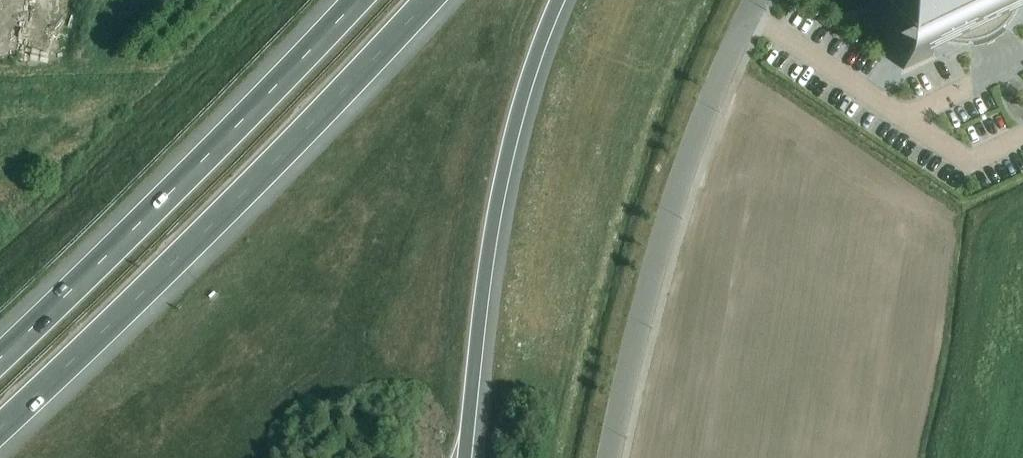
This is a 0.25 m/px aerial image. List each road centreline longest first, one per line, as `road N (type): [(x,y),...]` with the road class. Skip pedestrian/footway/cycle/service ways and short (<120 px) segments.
road 1 (motorway): [(0,430),(294,146),(429,0)]
road 2 (motorway): [(358,0),(0,360)]
road 3 (residential): [(756,0),(677,193),(608,457)]
road 4 (motorway): [(462,457),(493,199),(531,71),(562,0)]

